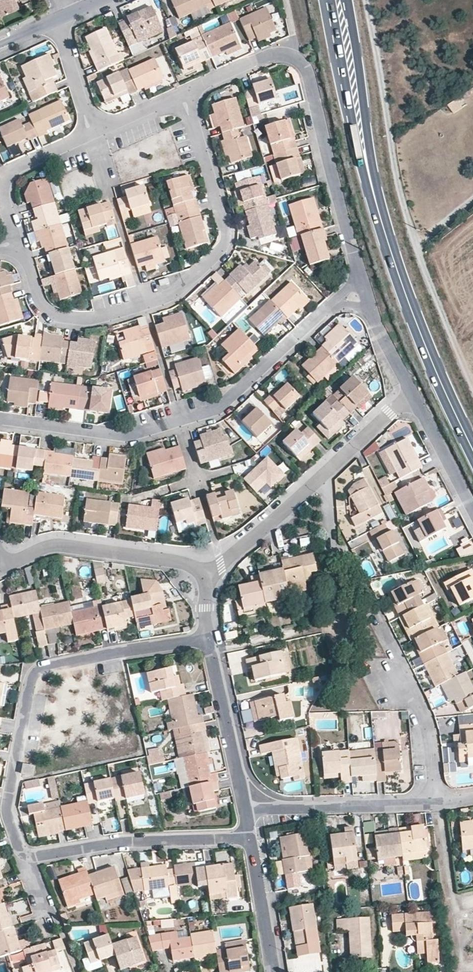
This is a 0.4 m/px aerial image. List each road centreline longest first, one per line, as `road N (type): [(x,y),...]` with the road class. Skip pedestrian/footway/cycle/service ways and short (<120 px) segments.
road 1 (residential): [(19,246),(39,303),(54,316),(115,312),(182,289),(211,259),(221,234),(182,91)]
road 2 (residential): [(0,423),(127,437),(211,412),(336,303),(365,291)]
road 3 (track): [(472,384),(415,244),(369,0)]
road 4 (residential): [(23,855),(4,803),(36,671),(206,634)]
road 5 (primary): [(377,209),(418,329),(472,442)]
road 6 (residential): [(304,64),(365,291)]
road 7 (residential): [(250,837),(125,840),(23,855)]
road 8 (residential): [(1,568),(51,545),(209,575)]
road 9 (primary): [(327,0),(377,209)]
road 10 (primary): [(377,209),(348,0)]
road 11 (residential): [(376,614),(428,720),(436,802)]
road 12 (residential): [(436,802),(245,806)]
road 13 (residential): [(245,806),(206,634)]
road 14 (residential): [(91,137),(8,174),(5,193),(19,246)]
road 15 (residential): [(209,575),(327,469)]
road 16 (residential): [(472,516),(412,393)]
road 17 (residential): [(274,971),(250,837)]
road 18 (residential): [(23,855),(40,908),(50,908),(77,971)]
road 19 (residential): [(304,64),(282,54),(261,57),(182,91)]
road 20 (residential): [(91,137),(56,20)]

